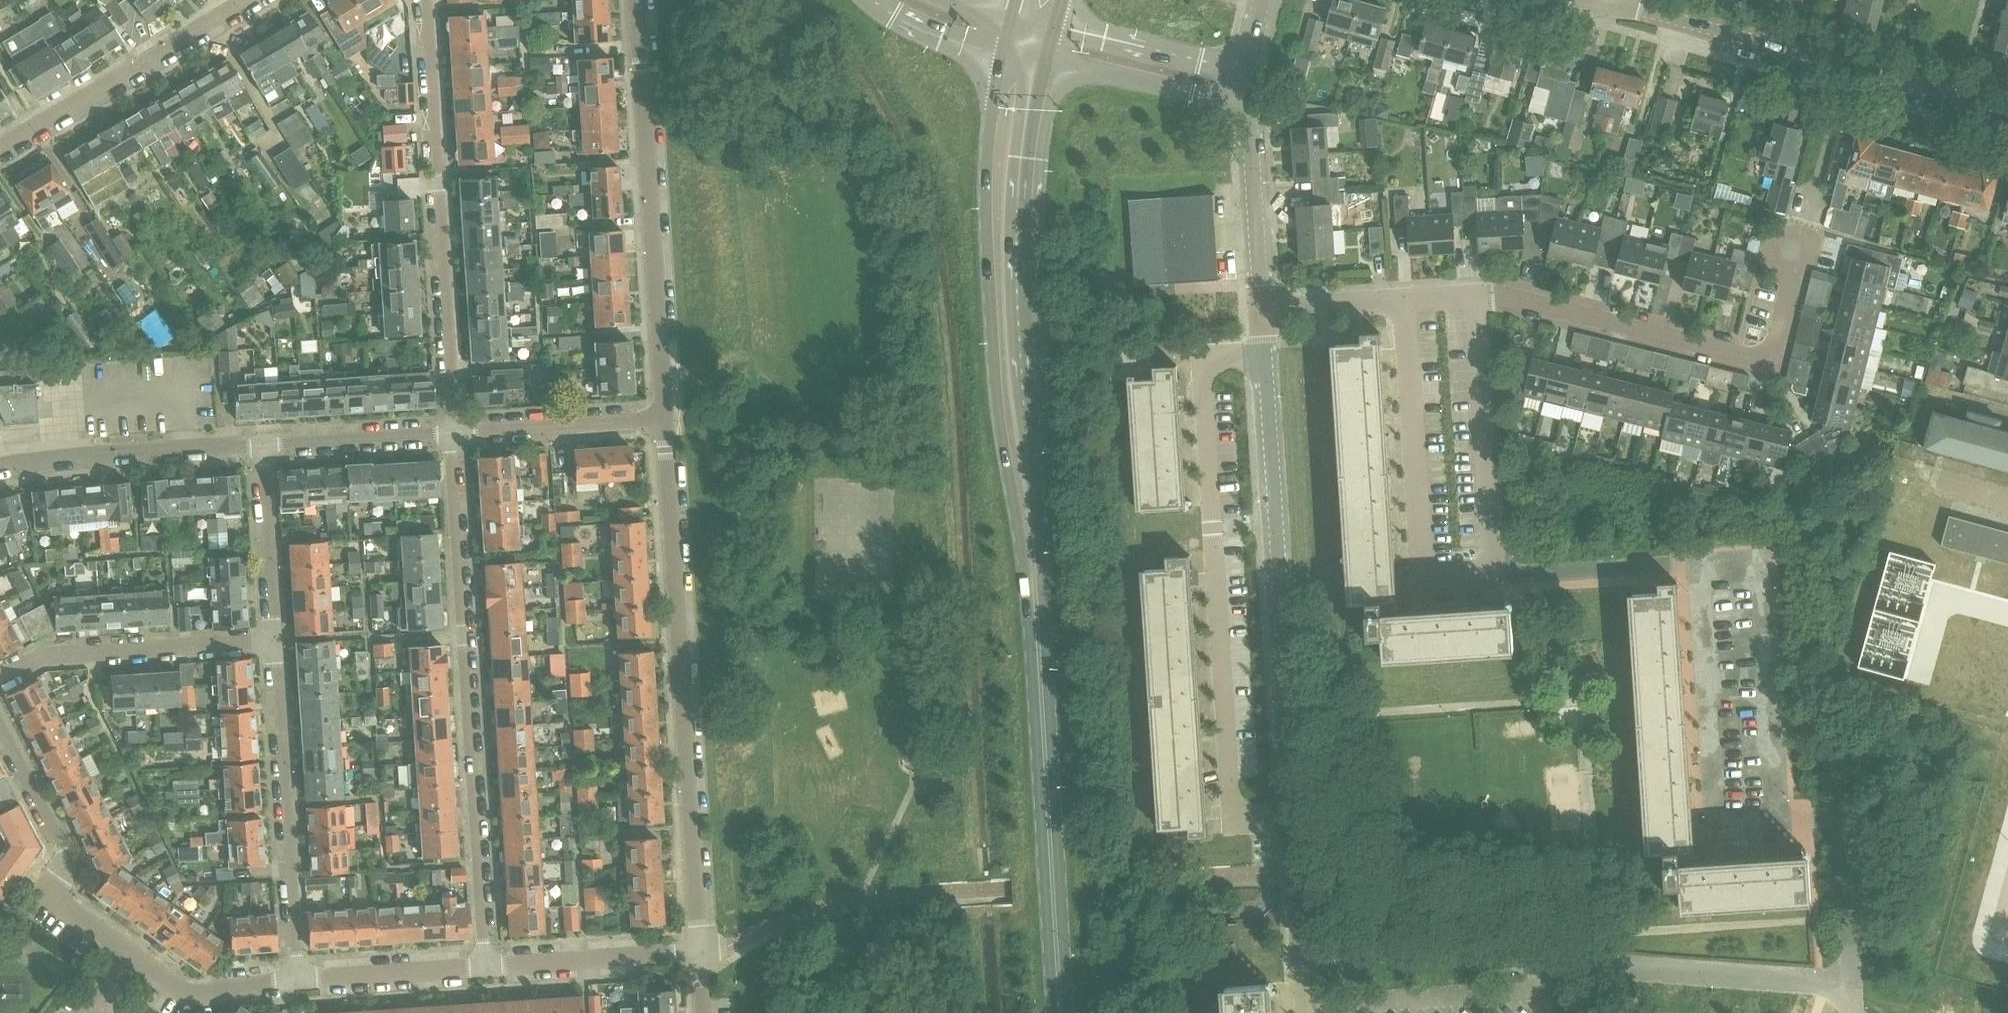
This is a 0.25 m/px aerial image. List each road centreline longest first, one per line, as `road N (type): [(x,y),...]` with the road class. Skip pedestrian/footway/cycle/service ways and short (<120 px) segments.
road 1 (residential): [(1848,981),(1305,944),(1295,817)]
road 2 (primary): [(1003,56),(986,178),(987,236),(1004,432),(1041,663)]
road 3 (primary): [(1041,663),(1029,242),(1043,64)]
road 4 (residential): [(1477,298),(1510,298),(1748,357),(1766,353),(1778,338),(1844,65)]
road 5 (residential): [(1295,817),(1249,820),(1233,808),(1229,784),(1203,382),(1216,361),(1264,357)]
road 6 (residential): [(703,952),(662,420)]
road 7 (residential): [(488,965),(455,433)]
road 8 (residential): [(1295,817),(1264,357)]
road 9 (residential): [(426,0),(455,433)]
road 10 (residential): [(662,420),(635,0)]
road 11 (primary): [(1041,663),(1061,1012)]
road 12 (residential): [(1403,301),(1422,570),(1431,579),(1492,575)]
road 13 (residential): [(272,640),(296,978)]
road 14 (residential): [(1698,563),(1751,560),(1761,568),(1778,822)]
road 15 (residential): [(1778,822),(1728,824),(1717,815),(1698,563)]
road 16 (residential): [(0,146),(243,0)]
road 17 (residential): [(1492,575),(1477,298)]
road 18 (residential): [(0,676),(40,656),(272,640)]
road 19 (residential): [(0,730),(63,847),(62,899),(126,949)]
road 20 (residential): [(258,446),(0,469)]
road 21 (secondary): [(1616,2),(1844,65)]
road 22 (residential): [(488,965),(703,952)]
road 23 (residential): [(1848,981),(1843,837),(1831,824),(1778,822)]
road 24 (residential): [(1262,310),(1246,102)]
road 25 (residential): [(662,420),(455,433)]
road 26 (secondary): [(1043,64),(1246,102)]
road 27 (residential): [(1698,563),(1492,575)]
road 28 (secondary): [(1248,64),(1053,25)]
road 29 (residential): [(455,433),(258,446)]
road 30 (residential): [(258,446),(272,640)]
road 31 (residential): [(296,978),(488,965)]
road 32 (residential): [(126,949),(191,992),(296,978)]
road 33 (secondary): [(1844,65),(2007,109)]
road 34 (residential): [(1262,310),(1403,301)]
road 35 (residential): [(875,0),(923,30),(1003,56)]

